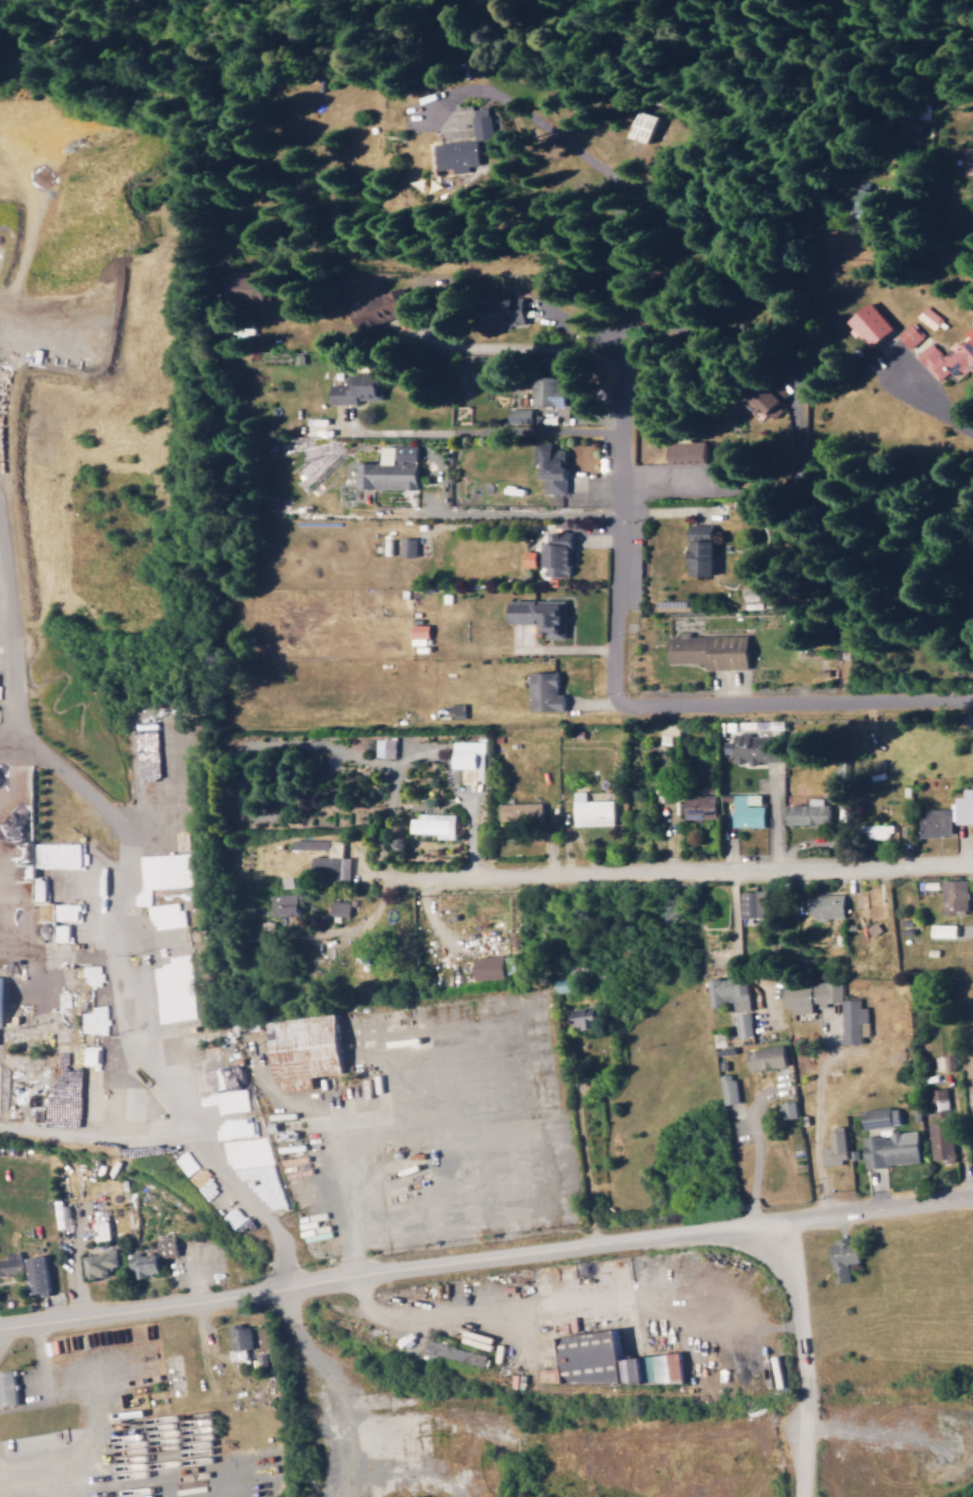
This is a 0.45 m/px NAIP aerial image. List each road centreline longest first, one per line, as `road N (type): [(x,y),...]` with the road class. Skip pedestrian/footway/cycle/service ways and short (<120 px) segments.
road 1 (residential): [(972,695),(696,708),(656,697),(644,648),(651,332),(682,237),(667,209),(481,78)]
road 2 (secondary): [(972,1196),(0,1329)]
road 3 (residential): [(972,865),(404,877)]
road 4 (residential): [(703,1232),(755,1248),(798,1290),(811,1389),(803,1496)]

